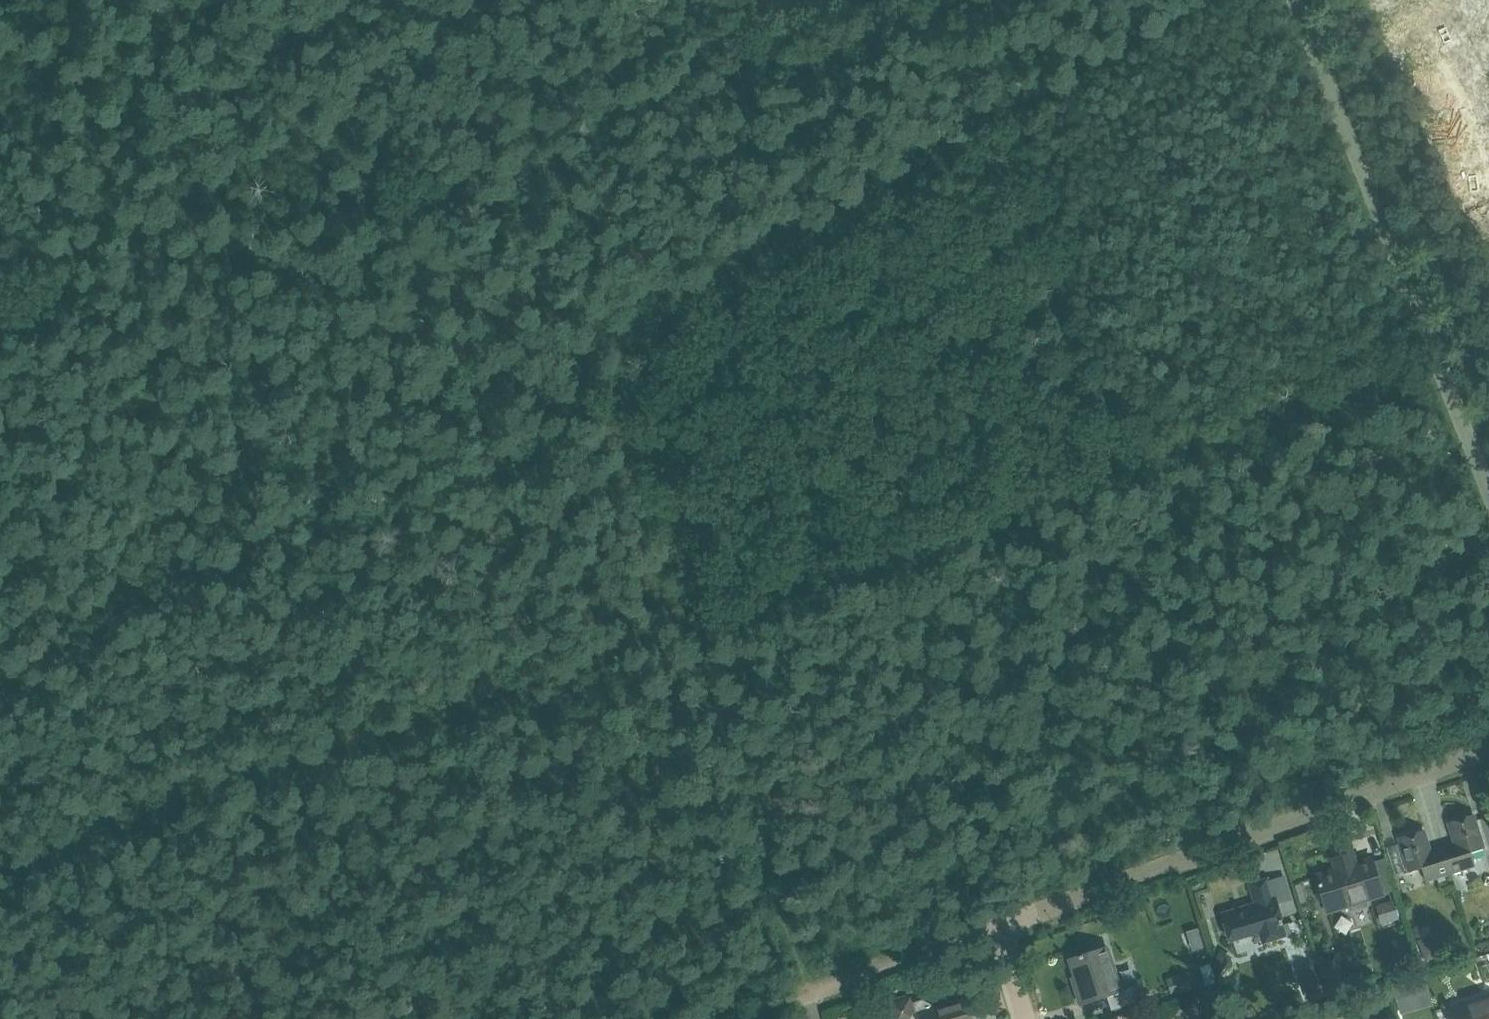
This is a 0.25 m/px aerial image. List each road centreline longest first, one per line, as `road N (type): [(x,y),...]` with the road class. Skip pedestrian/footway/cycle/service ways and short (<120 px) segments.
road 1 (unclassified): [(1488,496),(1286,0)]
road 2 (residential): [(1002,932),(1488,749)]
road 3 (unclassified): [(819,983),(983,931),(1002,932)]

